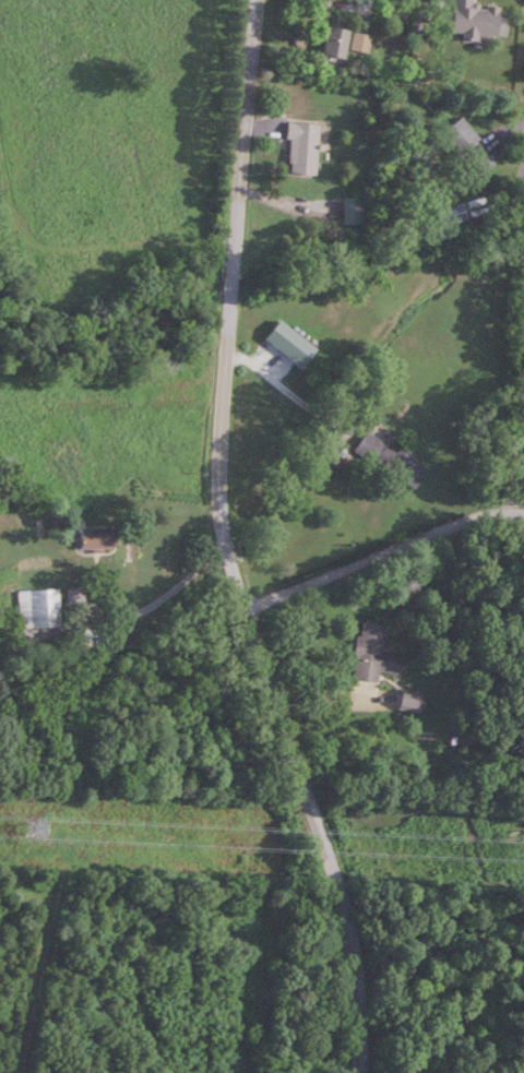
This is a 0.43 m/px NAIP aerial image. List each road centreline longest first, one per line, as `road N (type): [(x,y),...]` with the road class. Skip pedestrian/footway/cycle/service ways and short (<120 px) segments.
road 1 (tertiary): [(361,1072),(357,954),(219,535),(228,249),(256,0)]
road 2 (residential): [(242,609),(486,512),(523,514)]

